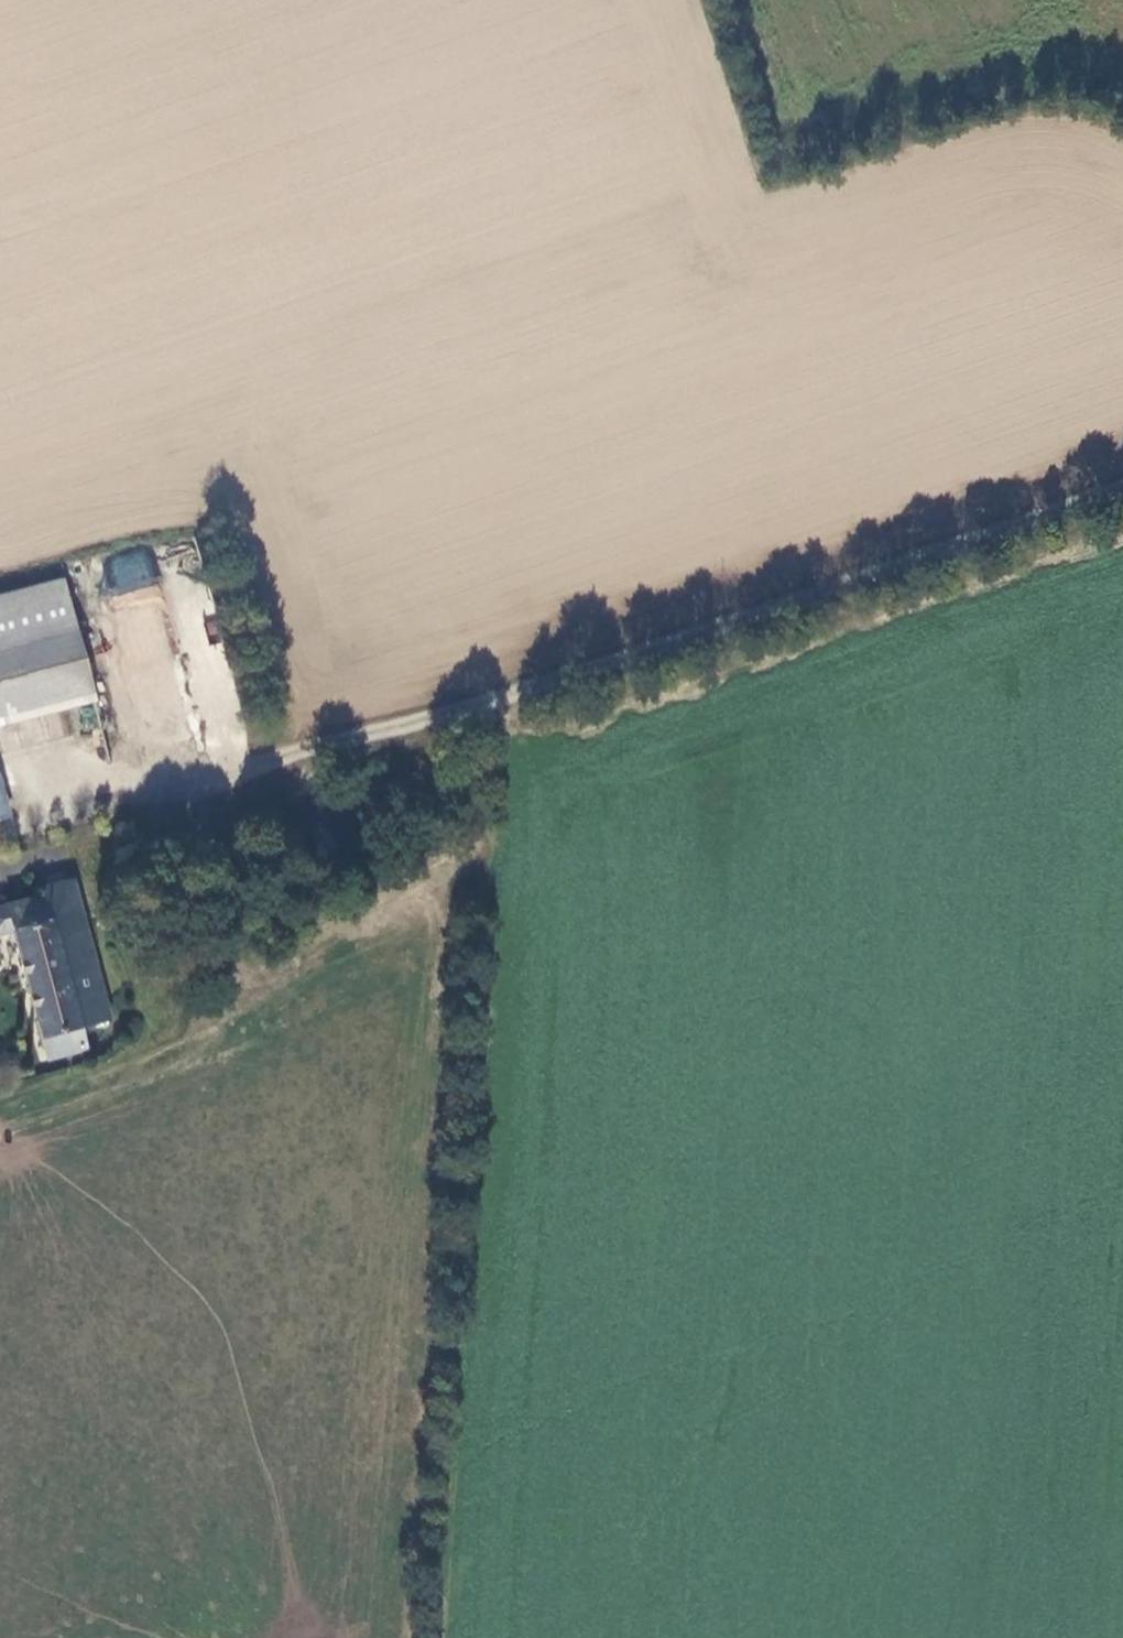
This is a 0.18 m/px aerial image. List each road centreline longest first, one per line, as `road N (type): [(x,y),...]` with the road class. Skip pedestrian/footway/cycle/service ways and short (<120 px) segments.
road 1 (track): [(1122,489),(427,716),(0,839)]

